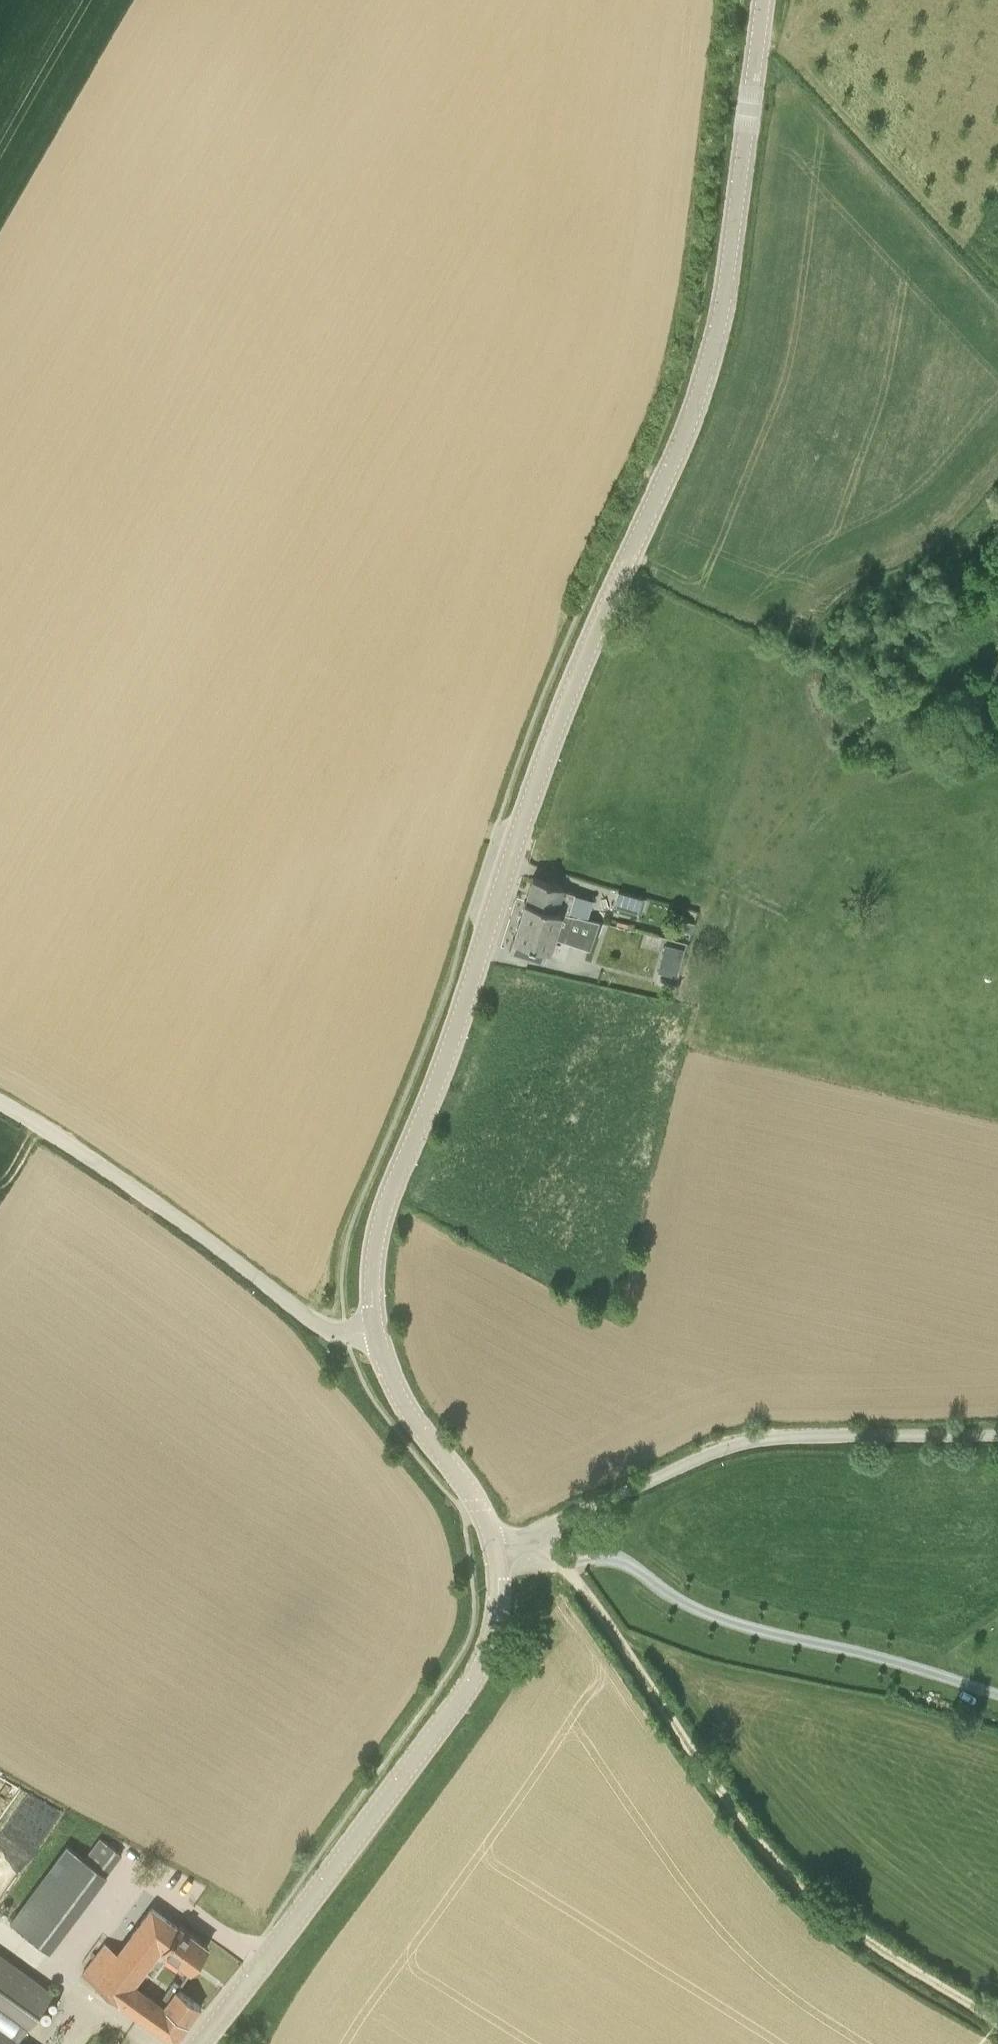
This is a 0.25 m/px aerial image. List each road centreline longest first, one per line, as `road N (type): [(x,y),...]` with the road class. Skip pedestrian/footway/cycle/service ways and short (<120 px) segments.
road 1 (tertiary): [(375,1329),(374,1255),(390,1194),(432,1094),(551,740),(703,385),(726,282),(764,0)]
road 2 (track): [(997,2021),(901,1965),(796,1886),(694,1756),(567,1569)]
road 3 (tertiary): [(198,2043),(472,1680),(496,1614),(496,1550)]
road 4 (unclassified): [(997,1435),(740,1443),(496,1550)]
road 5 (unclassified): [(375,1329),(338,1332),(306,1318),(153,1202),(0,1102)]
road 6 (tertiary): [(496,1550),(478,1504),(398,1396),(375,1329)]

